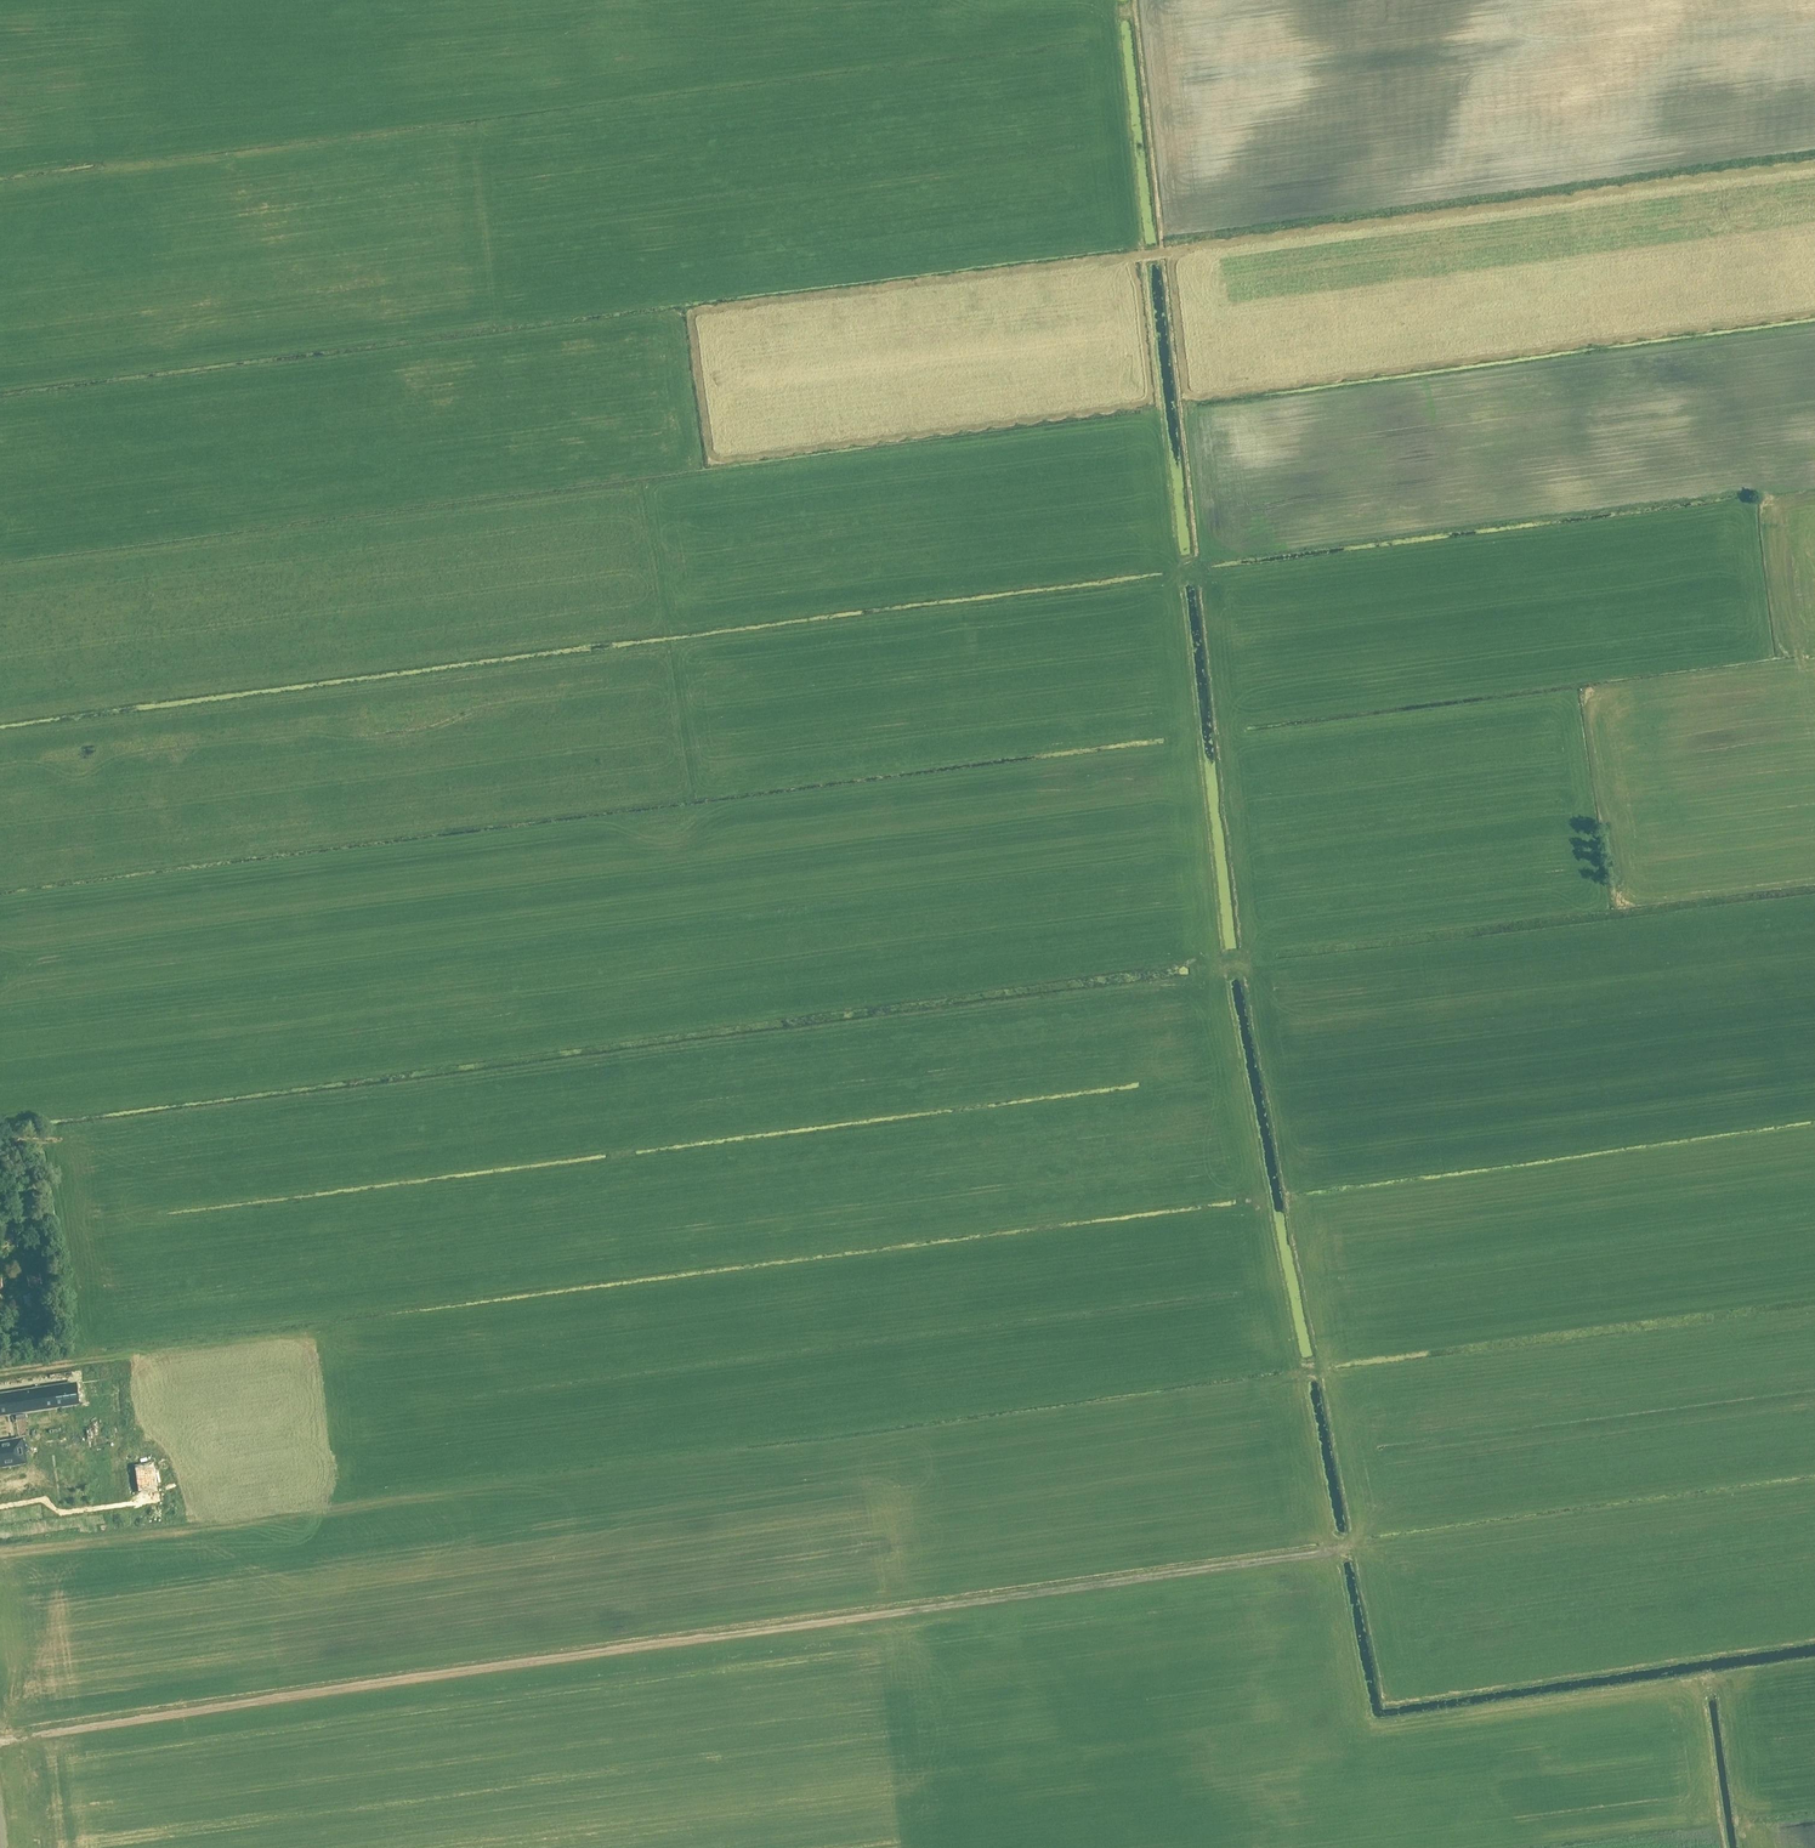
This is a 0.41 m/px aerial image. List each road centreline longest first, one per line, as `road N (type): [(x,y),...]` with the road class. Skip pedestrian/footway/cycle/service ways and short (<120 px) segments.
road 1 (track): [(1814,168),(1147,259)]

